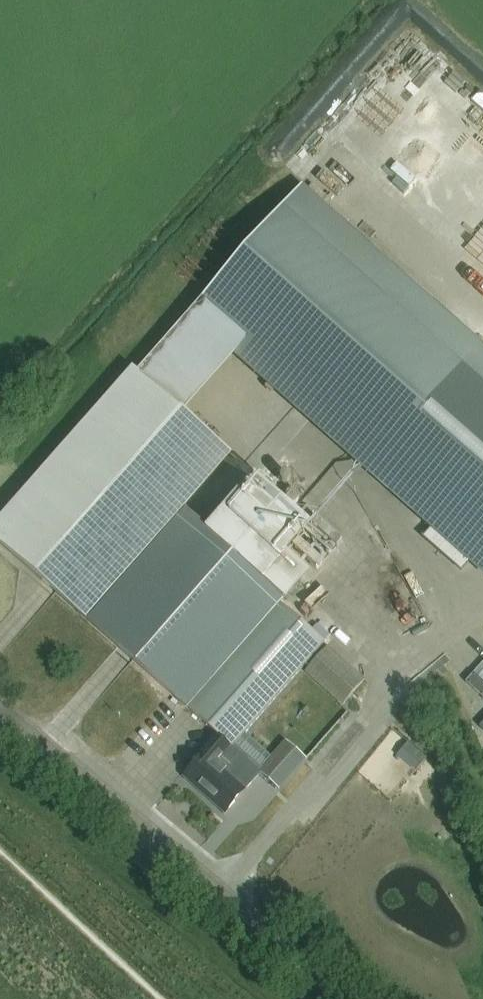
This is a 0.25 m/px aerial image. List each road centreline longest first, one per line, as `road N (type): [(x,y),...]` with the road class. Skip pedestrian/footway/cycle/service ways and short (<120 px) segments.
road 1 (tertiary): [(366,998),(0,699)]

